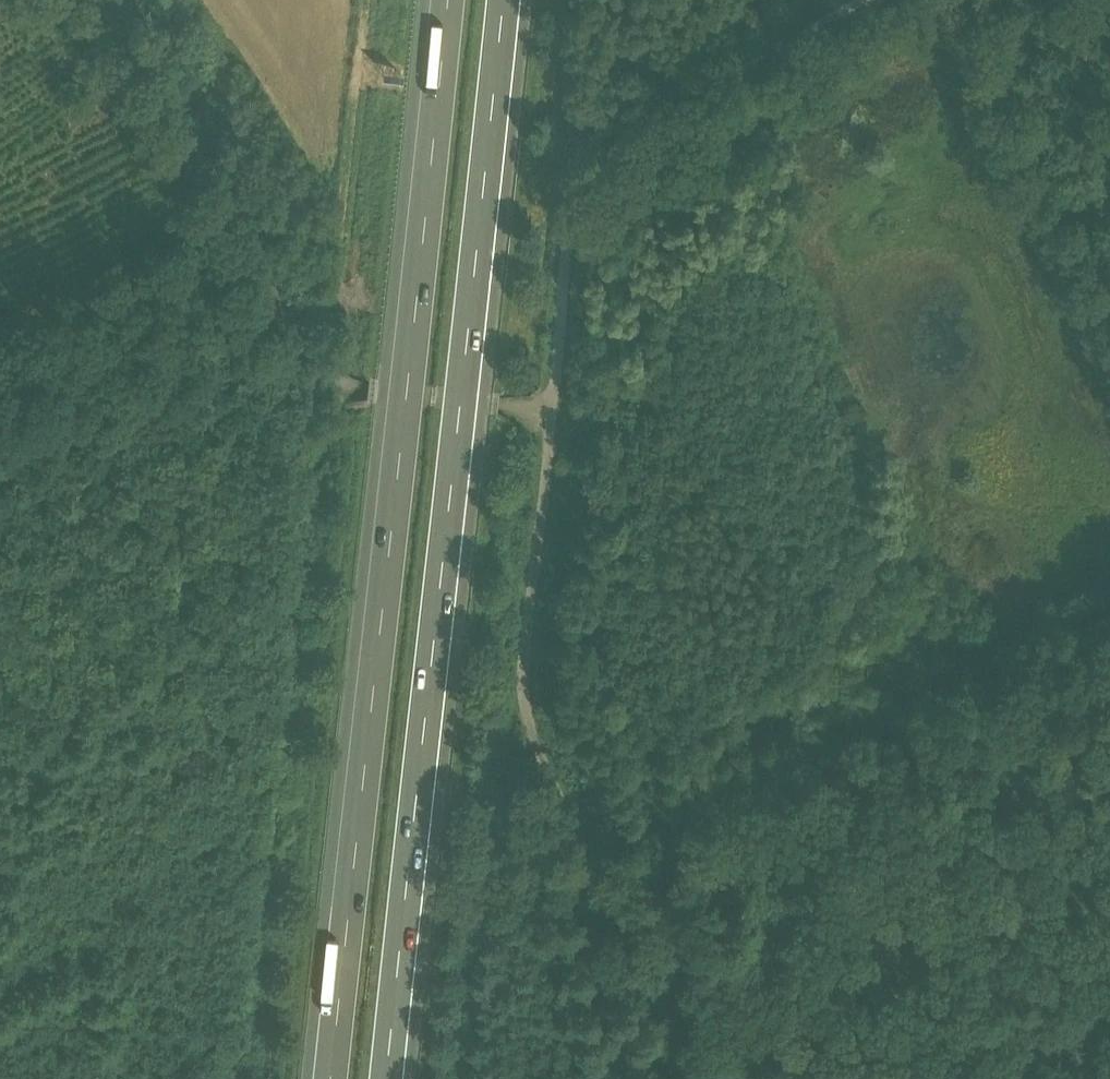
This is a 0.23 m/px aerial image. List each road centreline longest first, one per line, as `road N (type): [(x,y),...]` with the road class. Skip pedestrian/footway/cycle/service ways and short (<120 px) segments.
road 1 (motorway): [(390,1078),(515,0)]
road 2 (motorway): [(439,0),(323,1078)]
road 3 (track): [(0,432),(314,271)]

